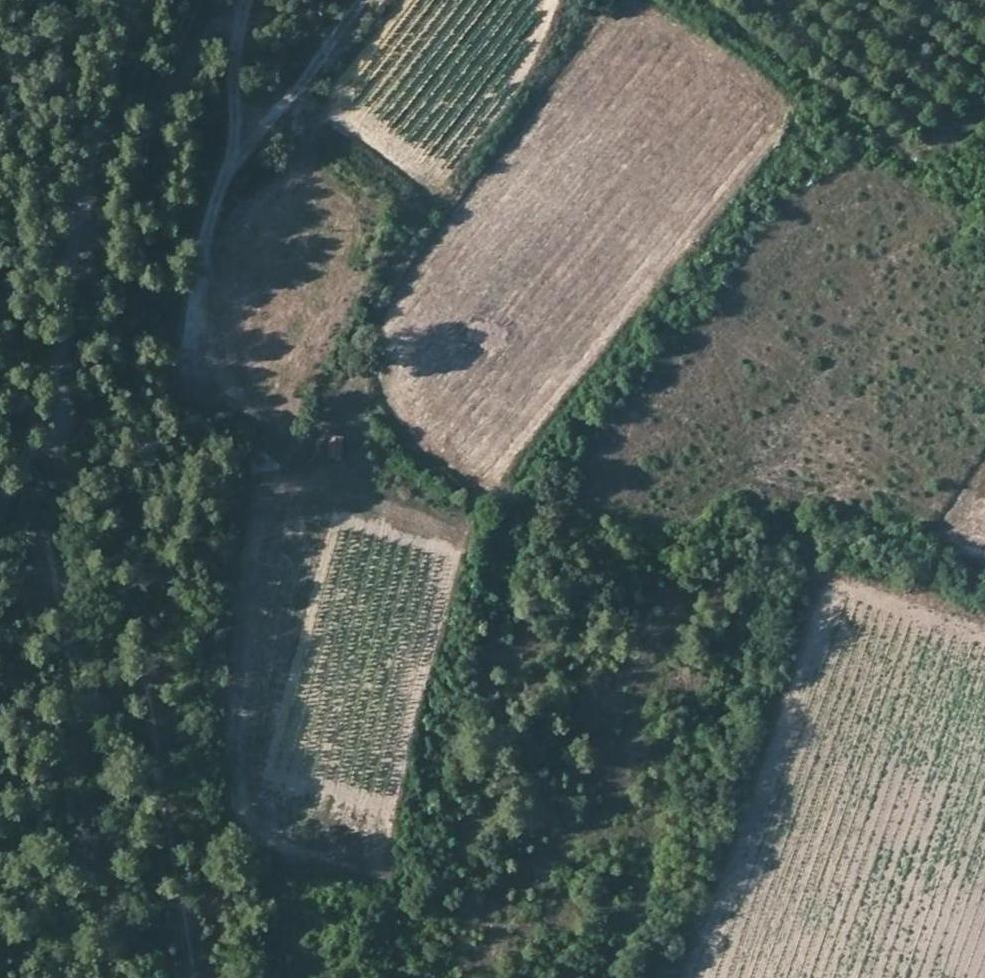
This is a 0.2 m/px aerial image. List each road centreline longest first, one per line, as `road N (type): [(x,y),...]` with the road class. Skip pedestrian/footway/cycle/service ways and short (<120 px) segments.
road 1 (track): [(0,503),(52,412),(76,202),(124,0)]
road 2 (track): [(243,0),(233,133),(207,221),(187,359)]
road 3 (track): [(70,256),(95,228),(145,133),(193,0)]
road 4 (track): [(228,162),(361,0)]

